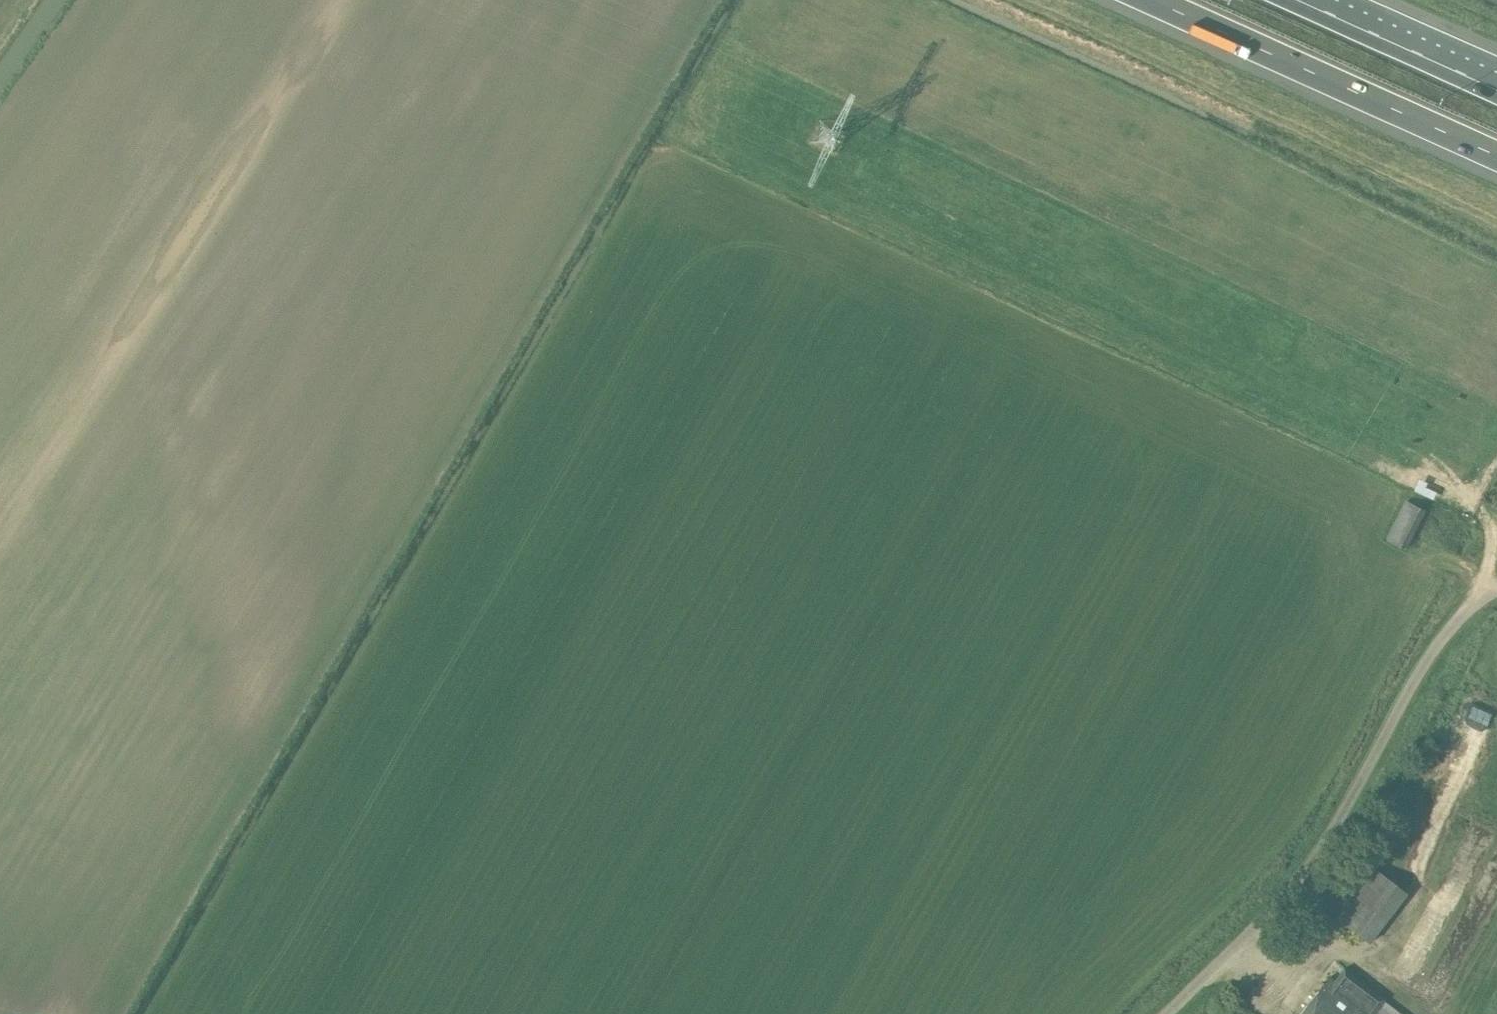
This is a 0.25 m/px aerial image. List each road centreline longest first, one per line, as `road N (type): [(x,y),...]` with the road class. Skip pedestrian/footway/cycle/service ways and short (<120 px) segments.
road 1 (unclassified): [(1174,1013),(1325,863),(1386,765),(1441,650),(1496,599)]
road 2 (motorway): [(1147,0),(1496,157)]
road 3 (motorway): [(1496,87),(1303,0)]

